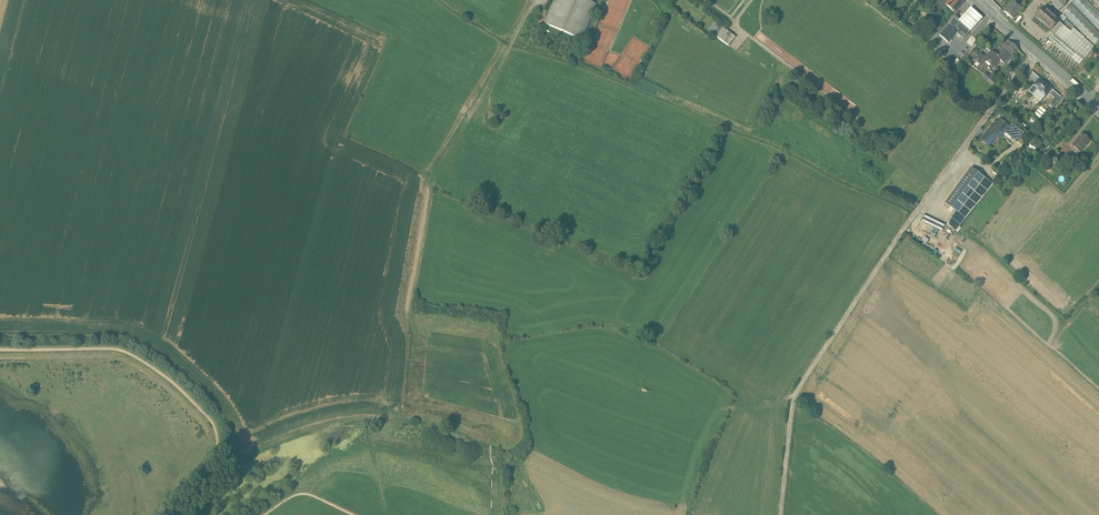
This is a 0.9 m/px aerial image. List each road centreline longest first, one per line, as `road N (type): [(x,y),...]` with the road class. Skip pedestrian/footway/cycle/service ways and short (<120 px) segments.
road 1 (unclassified): [(1035,51),(899,233),(794,394),(780,514)]
road 2 (track): [(0,357),(120,358),(202,420),(207,453),(156,514)]

